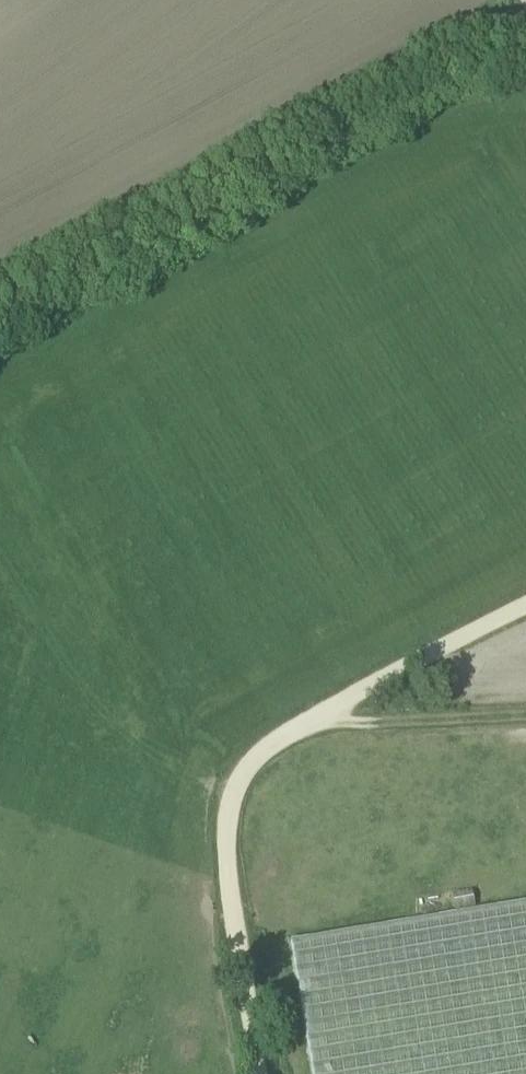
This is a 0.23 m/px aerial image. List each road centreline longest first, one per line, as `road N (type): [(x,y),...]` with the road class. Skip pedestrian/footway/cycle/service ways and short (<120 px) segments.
road 1 (track): [(525,605),(288,736),(249,769),(229,833),(262,1073)]
road 2 (track): [(525,28),(488,23),(434,42),(271,117),(0,273)]

